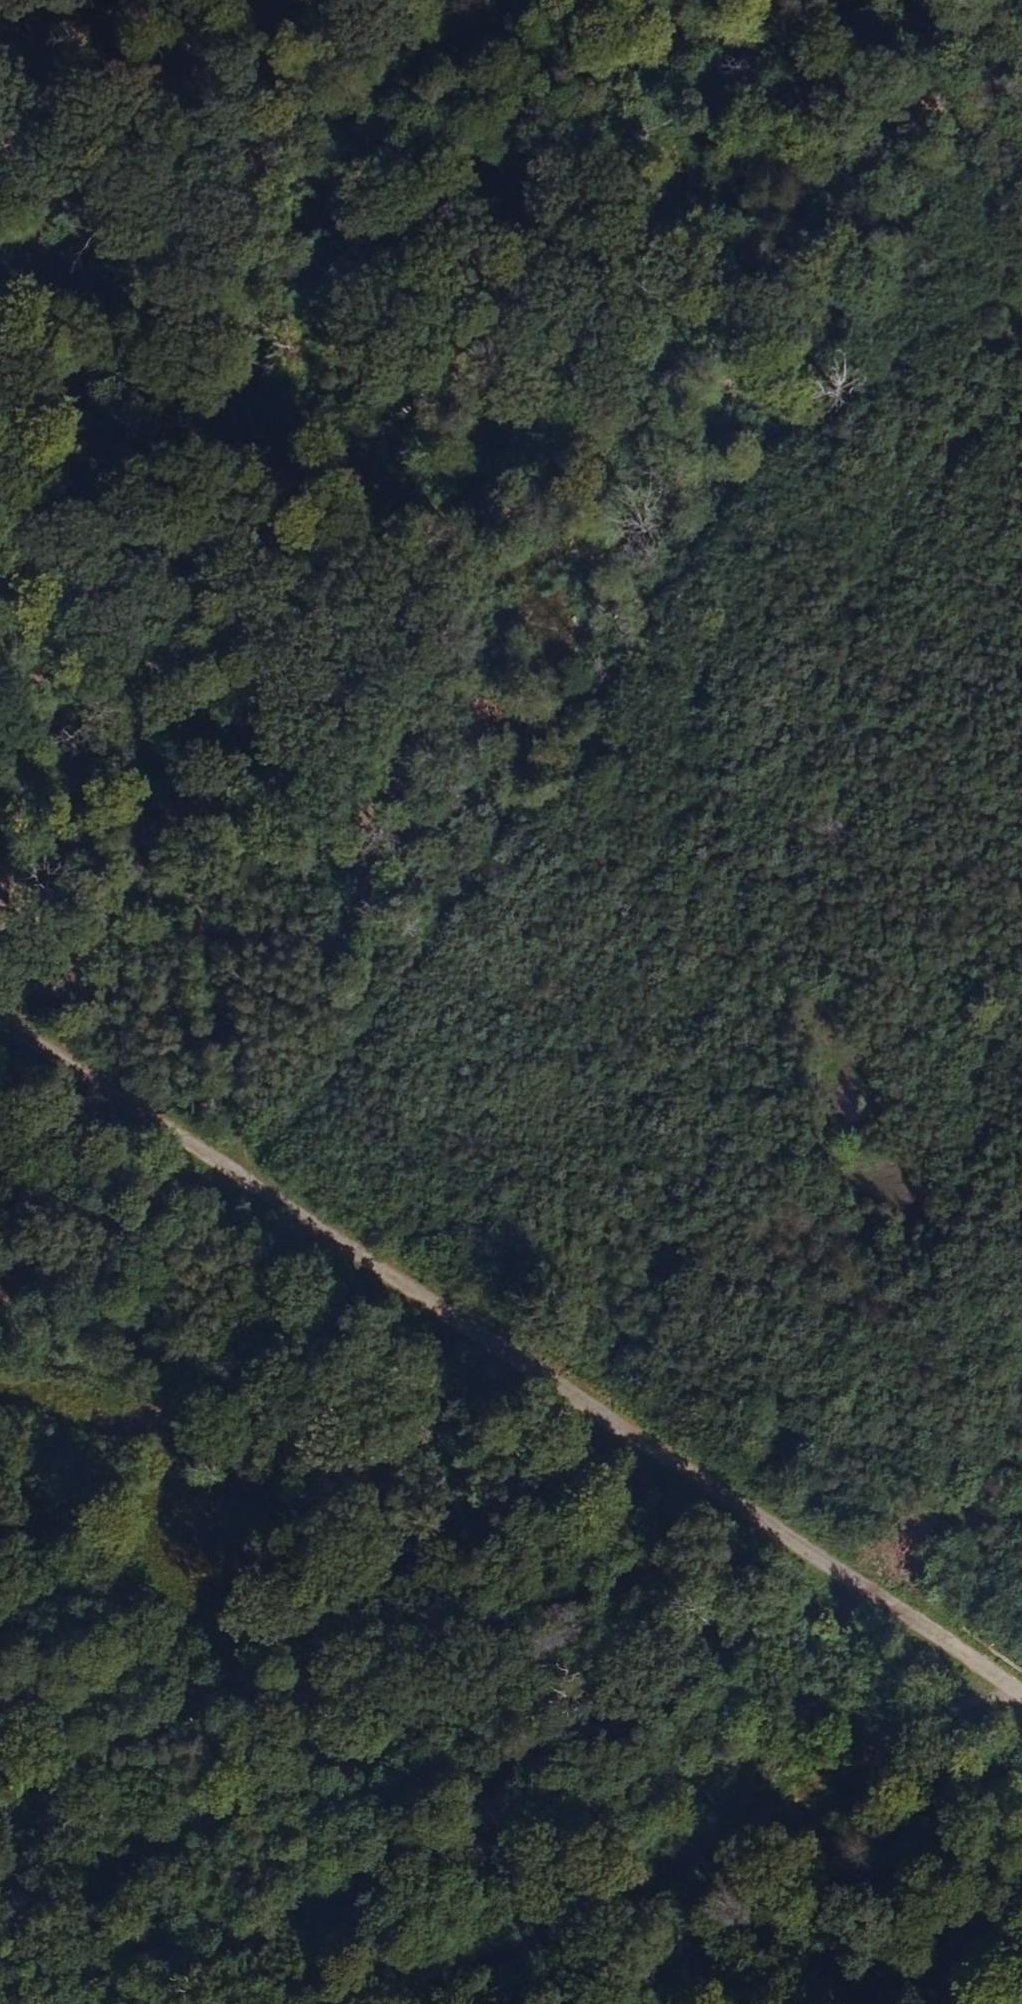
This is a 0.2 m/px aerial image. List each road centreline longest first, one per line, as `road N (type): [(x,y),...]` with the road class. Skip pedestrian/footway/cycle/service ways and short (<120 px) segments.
road 1 (track): [(0,1016),(1021,1700)]
road 2 (track): [(245,1177),(430,933),(693,533),(785,431),(853,376),(1021,301)]

